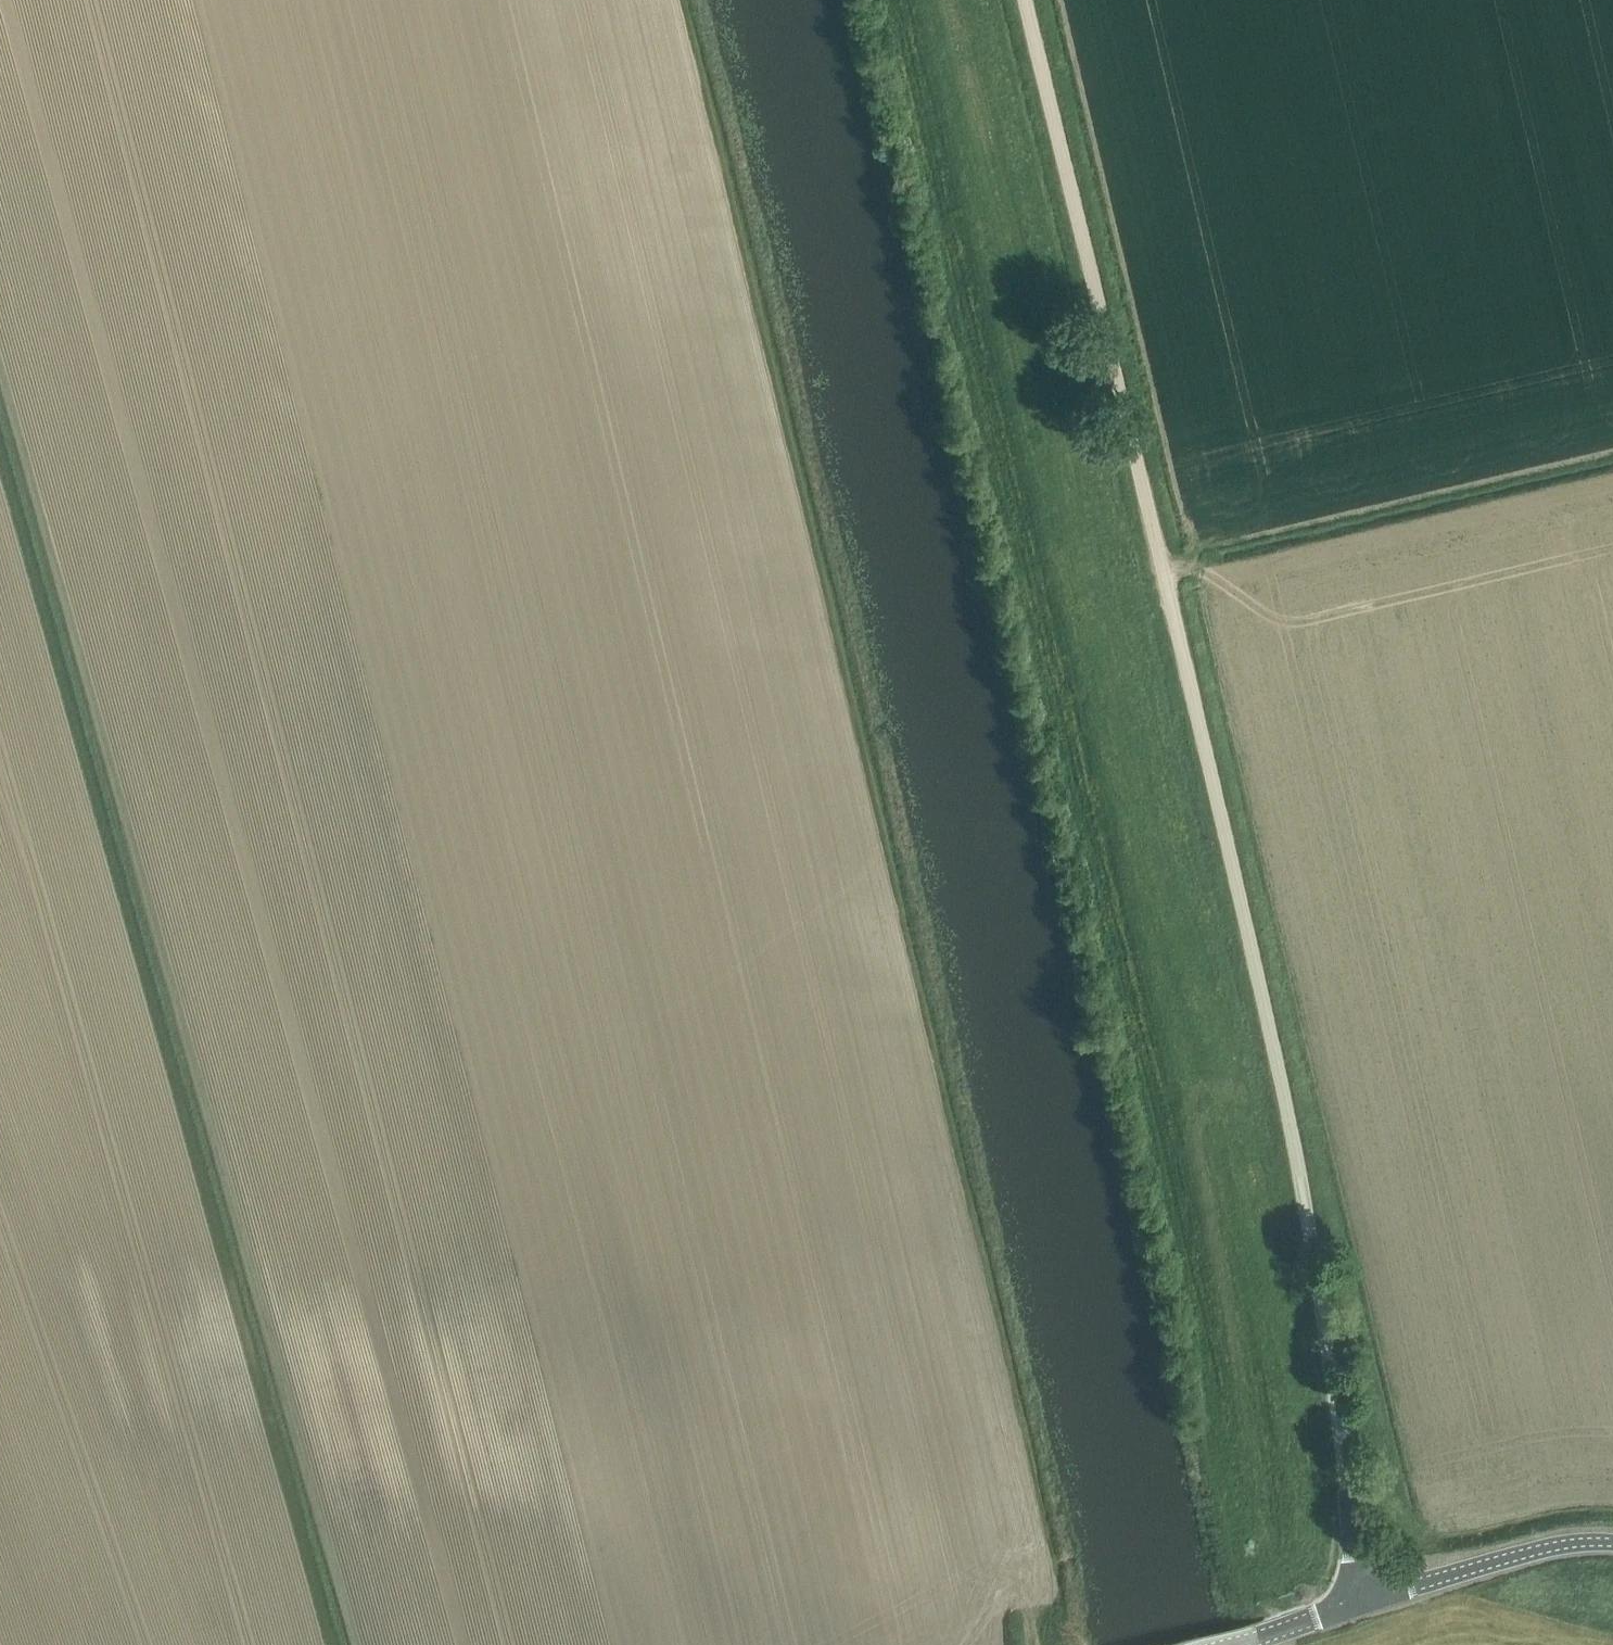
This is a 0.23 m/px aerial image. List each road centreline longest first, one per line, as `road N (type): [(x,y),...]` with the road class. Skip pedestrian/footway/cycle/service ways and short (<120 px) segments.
road 1 (unclassified): [(1363,1597),(1309,1228),(1164,571),(1026,0)]
road 2 (unclassified): [(1363,1597),(1521,1557),(1612,1546)]
road 3 (unclassified): [(1224,1644),(1363,1597)]

